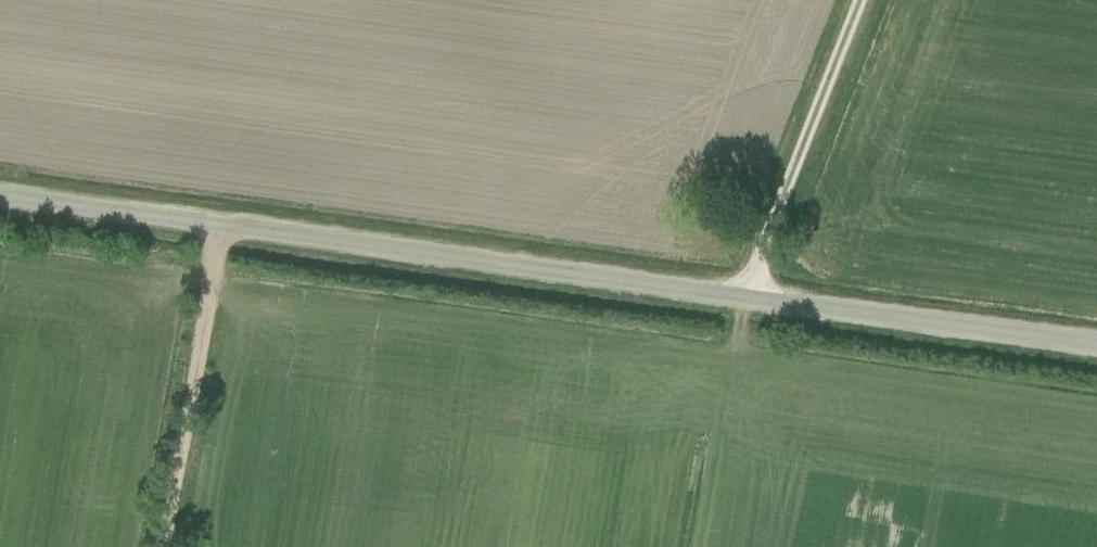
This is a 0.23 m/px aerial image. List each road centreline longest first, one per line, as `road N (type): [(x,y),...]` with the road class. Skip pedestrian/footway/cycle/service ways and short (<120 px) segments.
road 1 (unclassified): [(0,192),(1096,342)]
road 2 (track): [(219,221),(162,546)]
road 3 (track): [(747,294),(862,0)]

